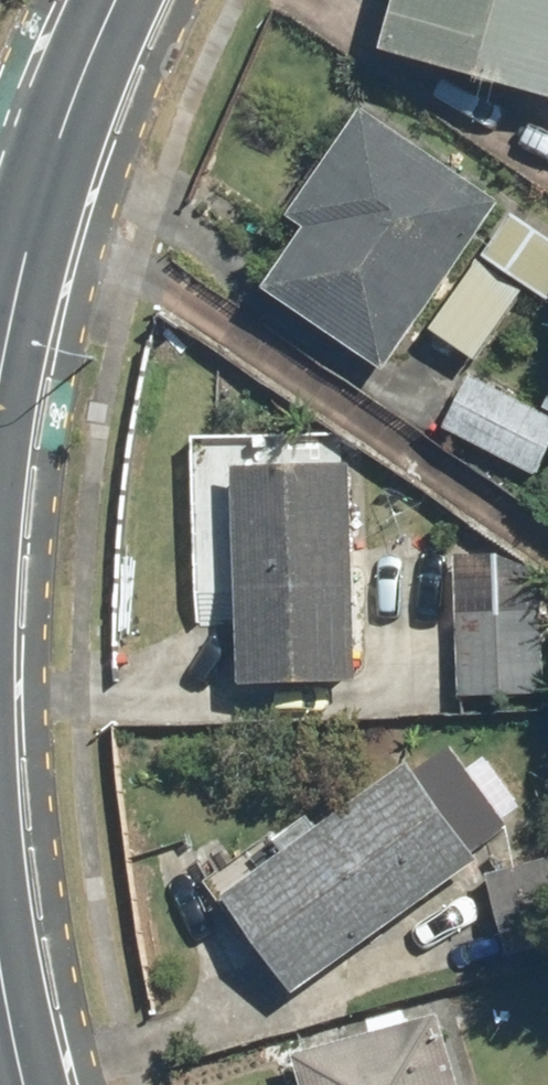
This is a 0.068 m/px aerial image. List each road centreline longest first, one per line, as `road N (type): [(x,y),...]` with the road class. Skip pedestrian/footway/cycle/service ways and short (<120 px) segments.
road 1 (tertiary): [(115,0),(41,198)]
road 2 (tertiary): [(41,198),(0,370)]

